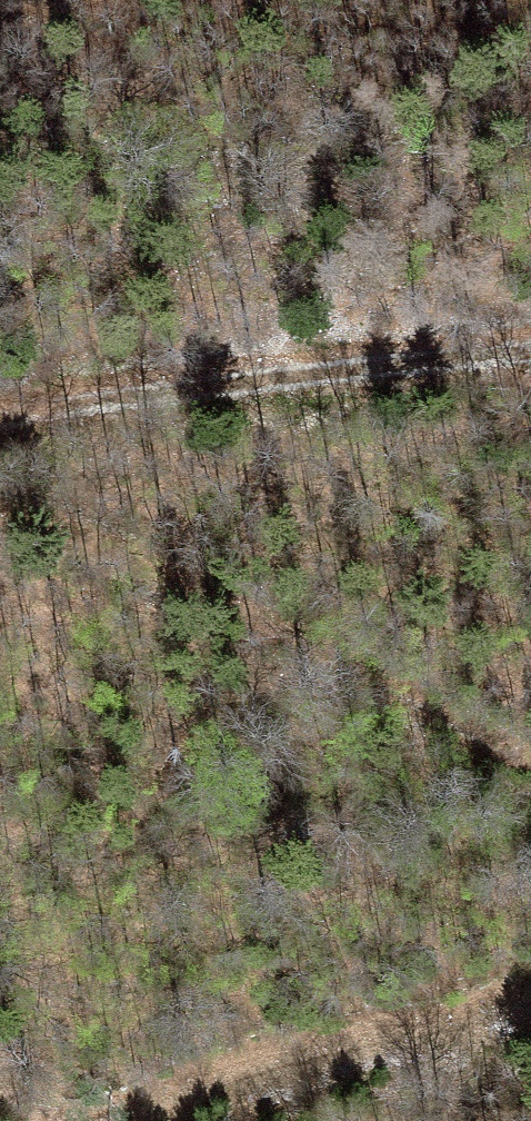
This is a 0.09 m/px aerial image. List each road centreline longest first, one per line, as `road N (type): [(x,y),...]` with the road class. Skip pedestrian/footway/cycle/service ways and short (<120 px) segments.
road 1 (track): [(530,771),(430,705),(219,598),(44,527),(0,518)]
road 2 (track): [(530,350),(0,406)]
road 3 (track): [(108,1120),(375,1029),(530,1001)]

